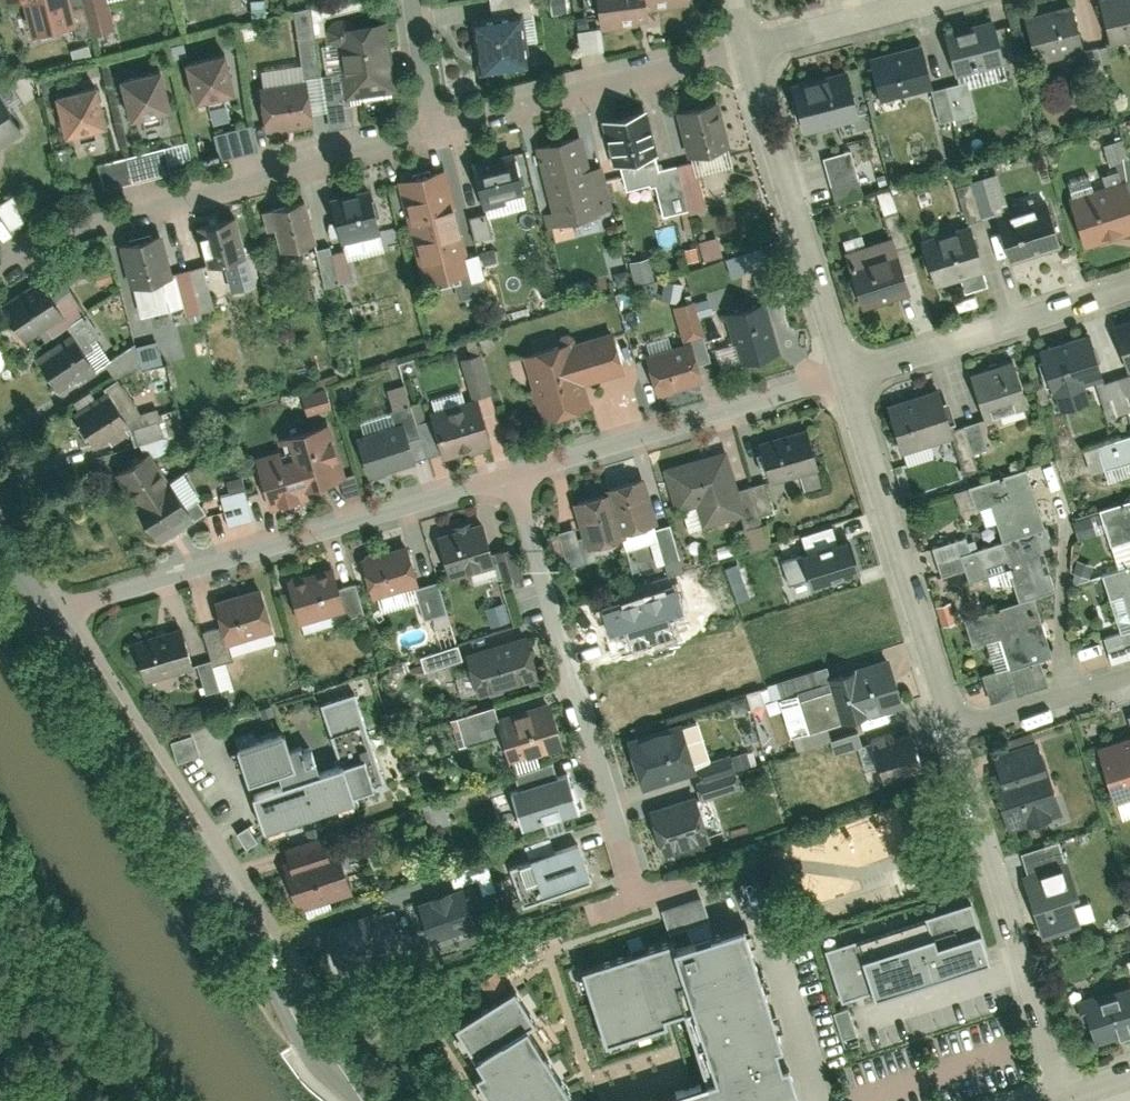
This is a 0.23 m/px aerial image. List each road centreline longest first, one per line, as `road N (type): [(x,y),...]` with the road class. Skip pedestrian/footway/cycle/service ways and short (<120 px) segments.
road 1 (tertiary): [(362,1100),(216,887),(53,612)]
road 2 (residential): [(53,612),(514,474)]
road 3 (residential): [(0,265),(39,241),(433,129)]
road 4 (residential): [(514,474),(638,900)]
road 5 (residential): [(957,727),(1065,1090)]
road 6 (residential): [(847,374),(957,727)]
road 7 (residential): [(514,474),(847,374)]
road 8 (residential): [(745,50),(847,374)]
road 9 (residential): [(433,129),(743,44)]
road 10 (residential): [(847,374),(1129,286)]
road 11 (residential): [(745,50),(937,0)]
road 12 (residential): [(957,727),(1129,672)]
road 13 (residential): [(412,0),(433,129)]

